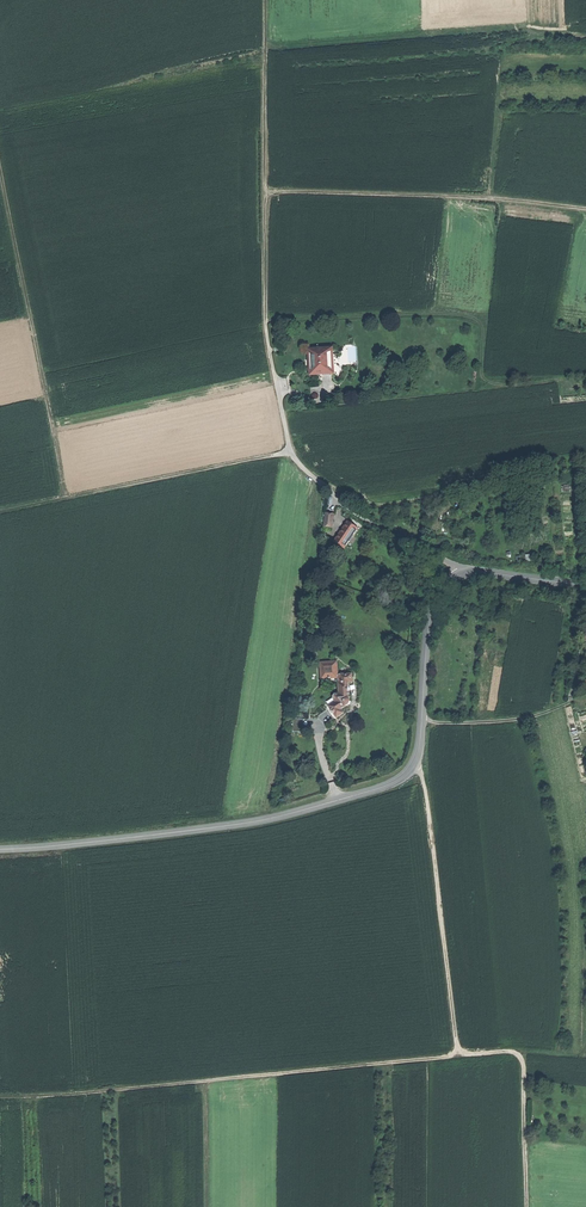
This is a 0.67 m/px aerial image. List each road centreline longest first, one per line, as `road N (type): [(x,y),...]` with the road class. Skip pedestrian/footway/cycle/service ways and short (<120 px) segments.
road 1 (tertiary): [(0,849),(263,822),(398,780),(416,759),(436,592),(455,574),(478,571),(585,584)]
road 2 (track): [(0,172),(67,500),(291,452)]
road 3 (track): [(455,574),(377,529),(294,459),(265,326),(265,191)]
road 4 (track): [(459,1056),(0,1099)]
road 5 (track): [(585,209),(265,191)]
road 6 (track): [(416,759),(459,1056)]
road 7 (track): [(265,118),(508,30)]
road 8 (track): [(459,1056),(519,1057),(525,1206)]
road 9 (track): [(265,0),(265,191)]
road 10 (track): [(506,45),(490,198)]

